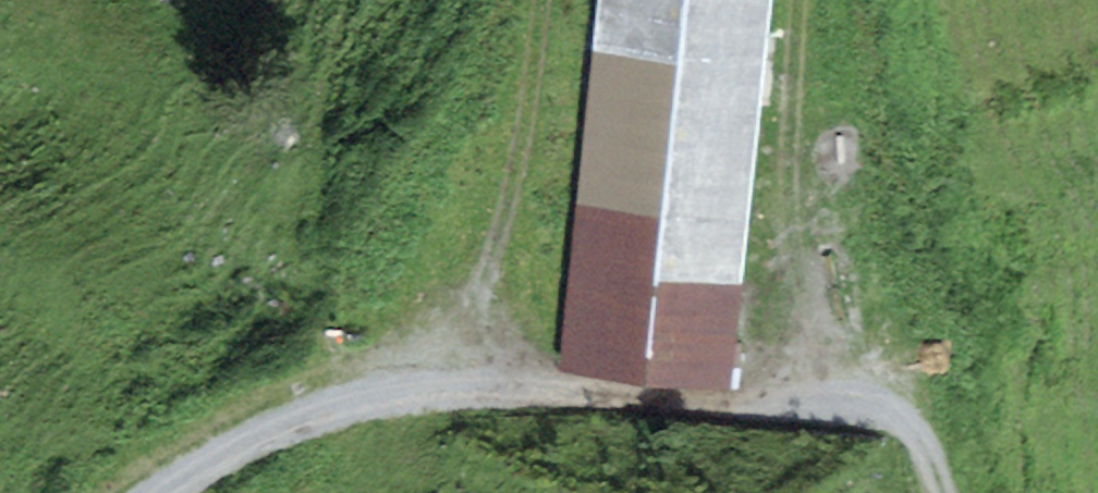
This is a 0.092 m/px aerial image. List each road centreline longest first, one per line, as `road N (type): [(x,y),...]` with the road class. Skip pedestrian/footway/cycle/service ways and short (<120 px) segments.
road 1 (track): [(145,492),(307,406),(428,385),(859,400),(895,417),(921,446),(940,492)]
road 2 (track): [(428,385),(496,241),(545,0)]
road 3 (track): [(803,0),(790,258),(819,393)]

